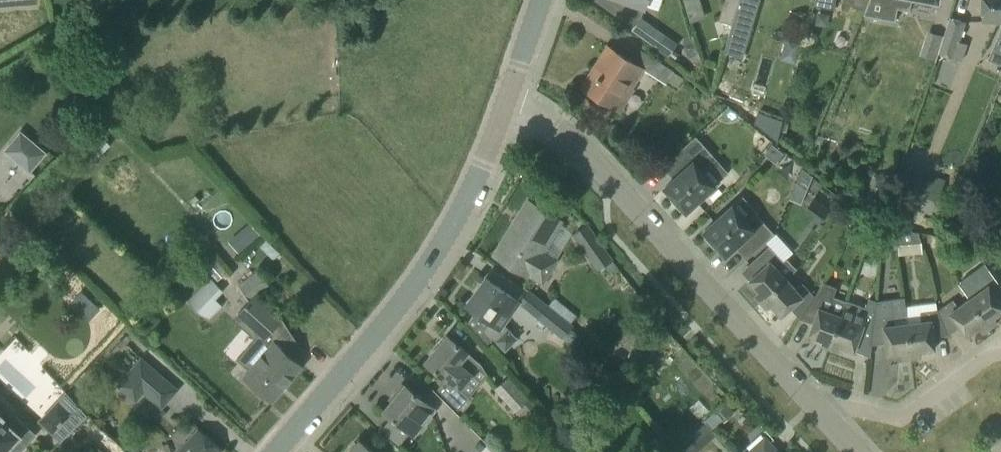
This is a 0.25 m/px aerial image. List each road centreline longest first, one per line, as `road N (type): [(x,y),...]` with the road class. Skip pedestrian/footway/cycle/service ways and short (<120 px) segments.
road 1 (unclassified): [(808,402),(601,162),(506,104)]
road 2 (tertiary): [(274,451),(439,250),(506,104)]
road 3 (unclassified): [(1000,354),(911,416),(808,402)]

